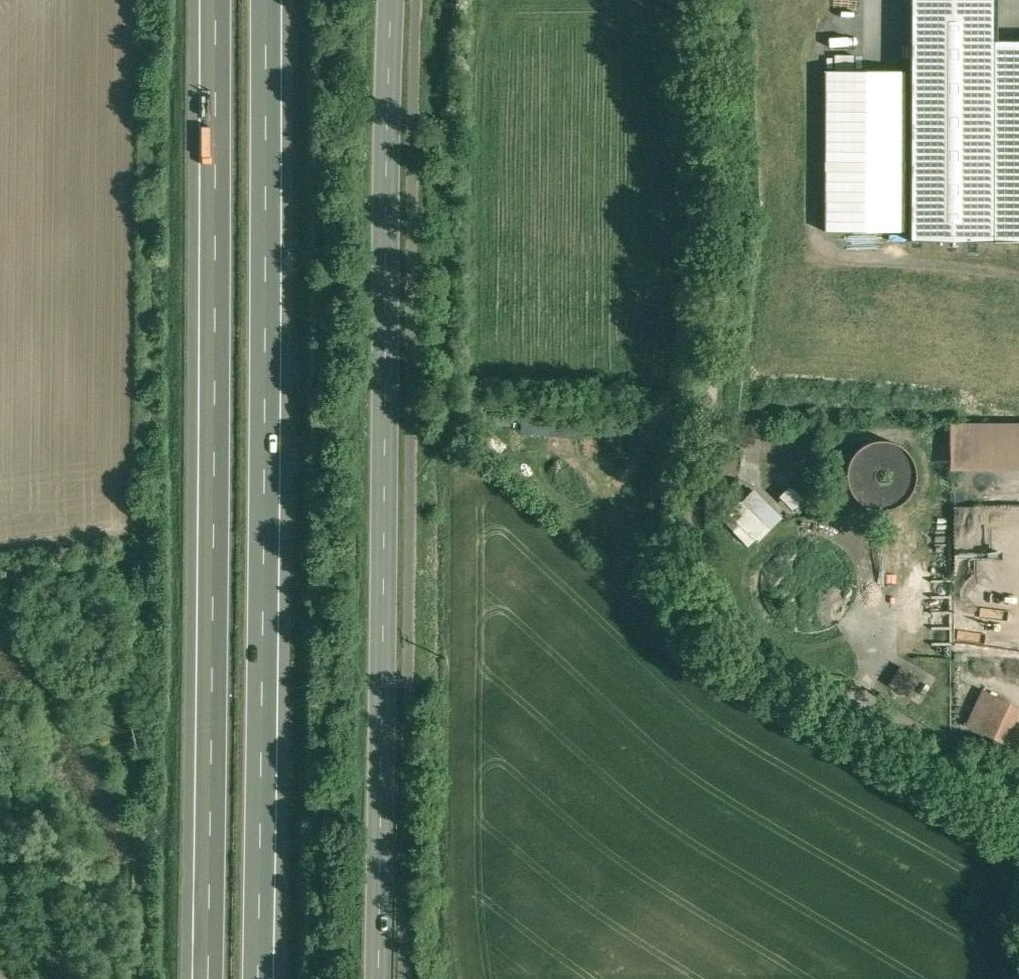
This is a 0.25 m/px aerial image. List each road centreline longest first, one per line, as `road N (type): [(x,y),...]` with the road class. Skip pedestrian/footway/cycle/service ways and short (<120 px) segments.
road 1 (secondary): [(389,0),(377,978)]
road 2 (motorway): [(267,978),(276,0)]
road 3 (motorway): [(207,0),(199,978)]

